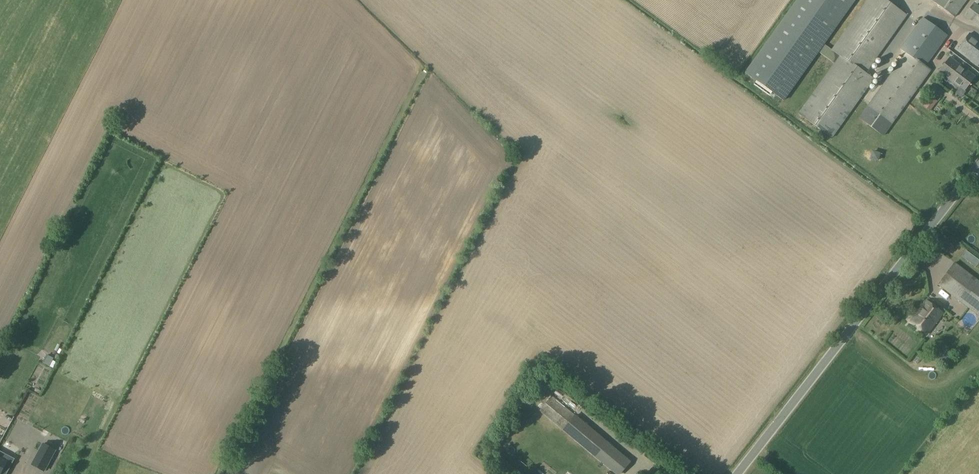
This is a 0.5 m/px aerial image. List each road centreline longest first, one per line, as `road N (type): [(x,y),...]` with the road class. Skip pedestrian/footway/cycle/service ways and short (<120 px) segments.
road 1 (unclassified): [(738,473),(978,166)]

